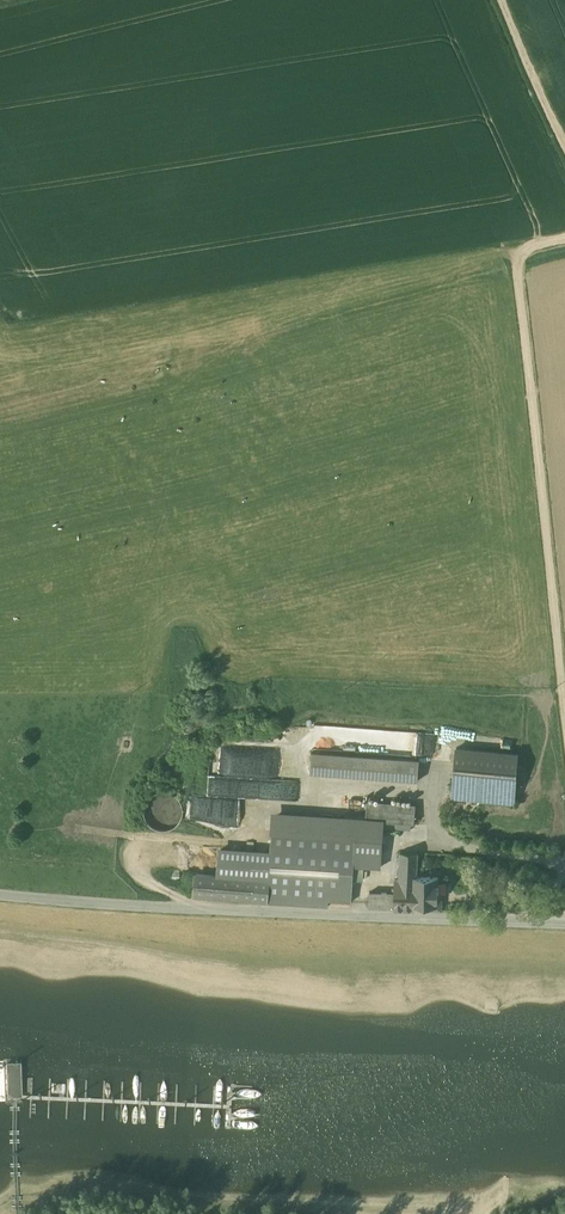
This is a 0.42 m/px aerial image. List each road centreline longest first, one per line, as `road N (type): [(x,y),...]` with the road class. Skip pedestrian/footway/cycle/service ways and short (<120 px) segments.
road 1 (unclassified): [(0,888),(338,912),(564,918)]
road 2 (track): [(564,716),(518,277),(520,258),(534,244),(564,238)]
road 3 (track): [(564,146),(501,0)]

